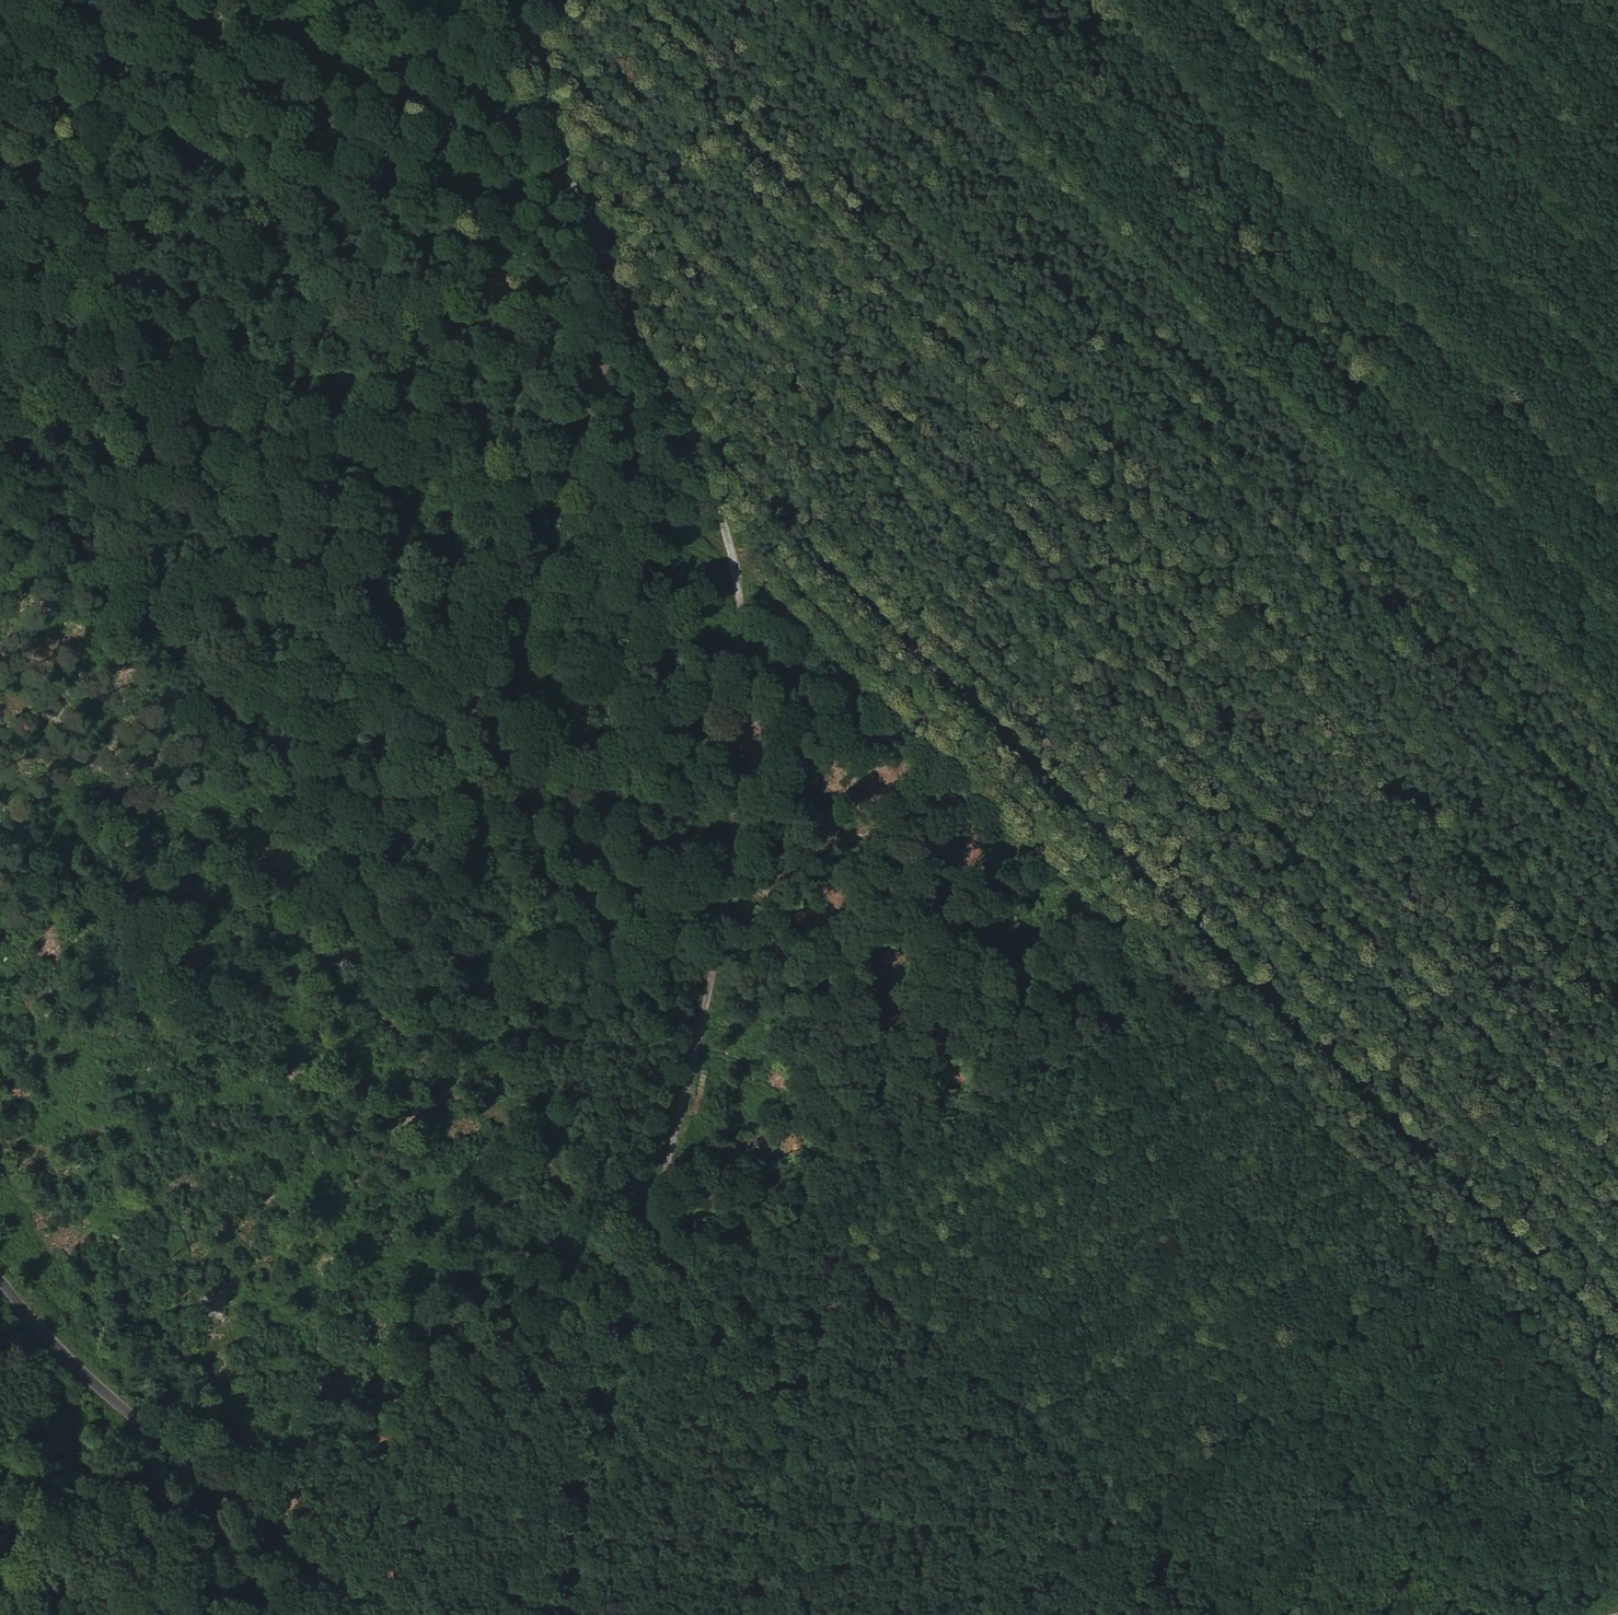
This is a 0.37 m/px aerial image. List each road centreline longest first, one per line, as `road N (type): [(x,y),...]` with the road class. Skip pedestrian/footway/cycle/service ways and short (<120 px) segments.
road 1 (track): [(532,0),(549,120),(687,425),(731,551),(746,677),(733,891),(560,1614)]
road 2 (unclassified): [(361,1614),(279,1532),(0,1293)]

